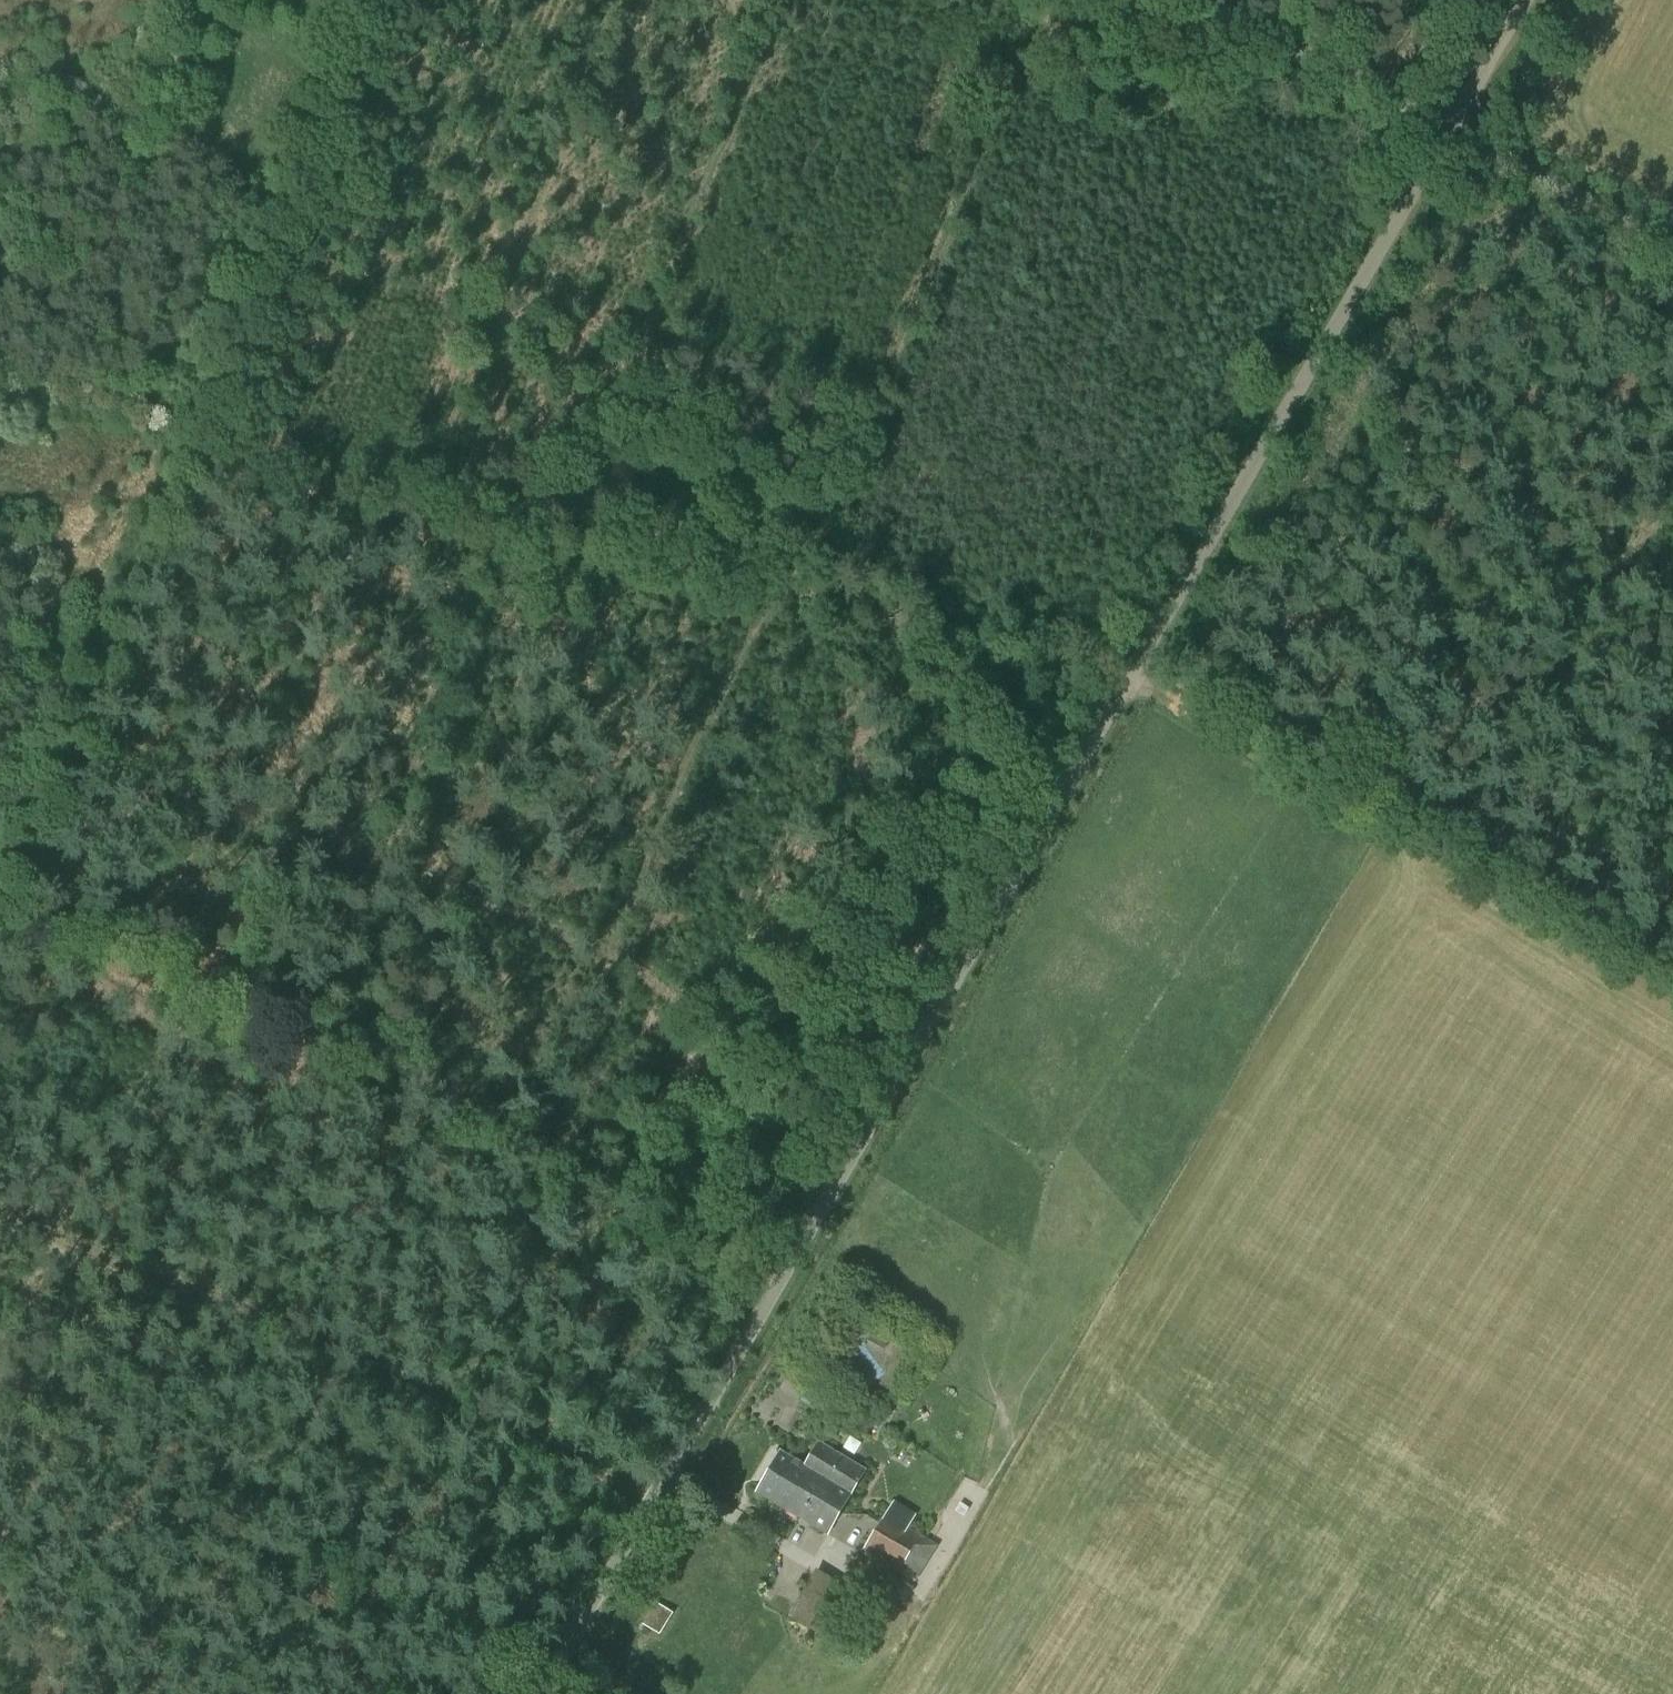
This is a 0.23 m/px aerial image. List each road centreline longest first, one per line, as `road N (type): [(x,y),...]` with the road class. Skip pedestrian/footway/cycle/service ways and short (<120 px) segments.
road 1 (unclassified): [(527,1693),(1452,125)]
road 2 (unclassified): [(1452,125),(1215,0)]
road 3 (unclassified): [(1672,243),(1452,125)]
road 4 (unclassified): [(1452,125),(1524,0)]

